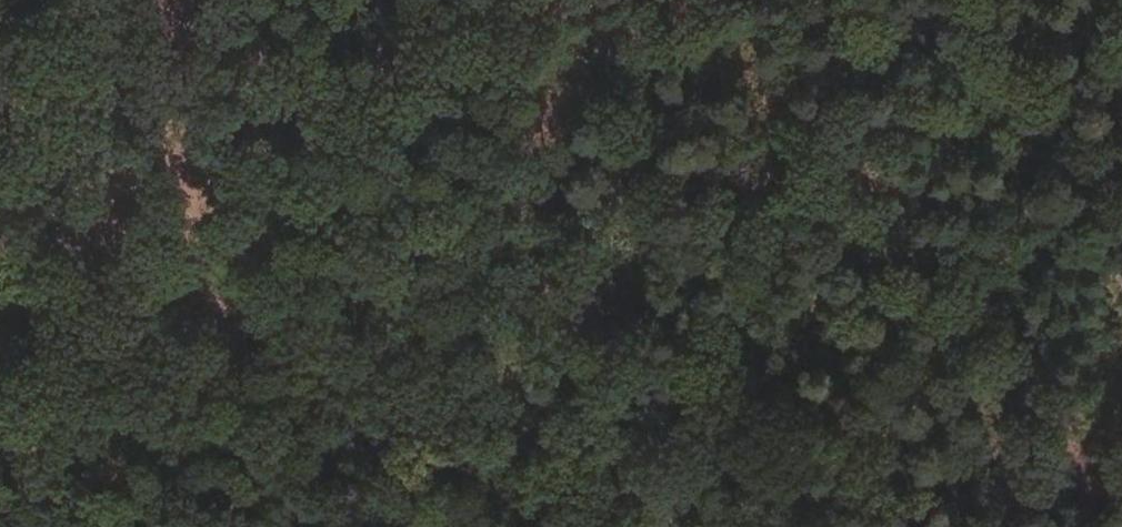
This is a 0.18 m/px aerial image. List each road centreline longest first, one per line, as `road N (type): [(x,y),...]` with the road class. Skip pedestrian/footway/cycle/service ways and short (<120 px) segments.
road 1 (track): [(0,184),(576,526)]

